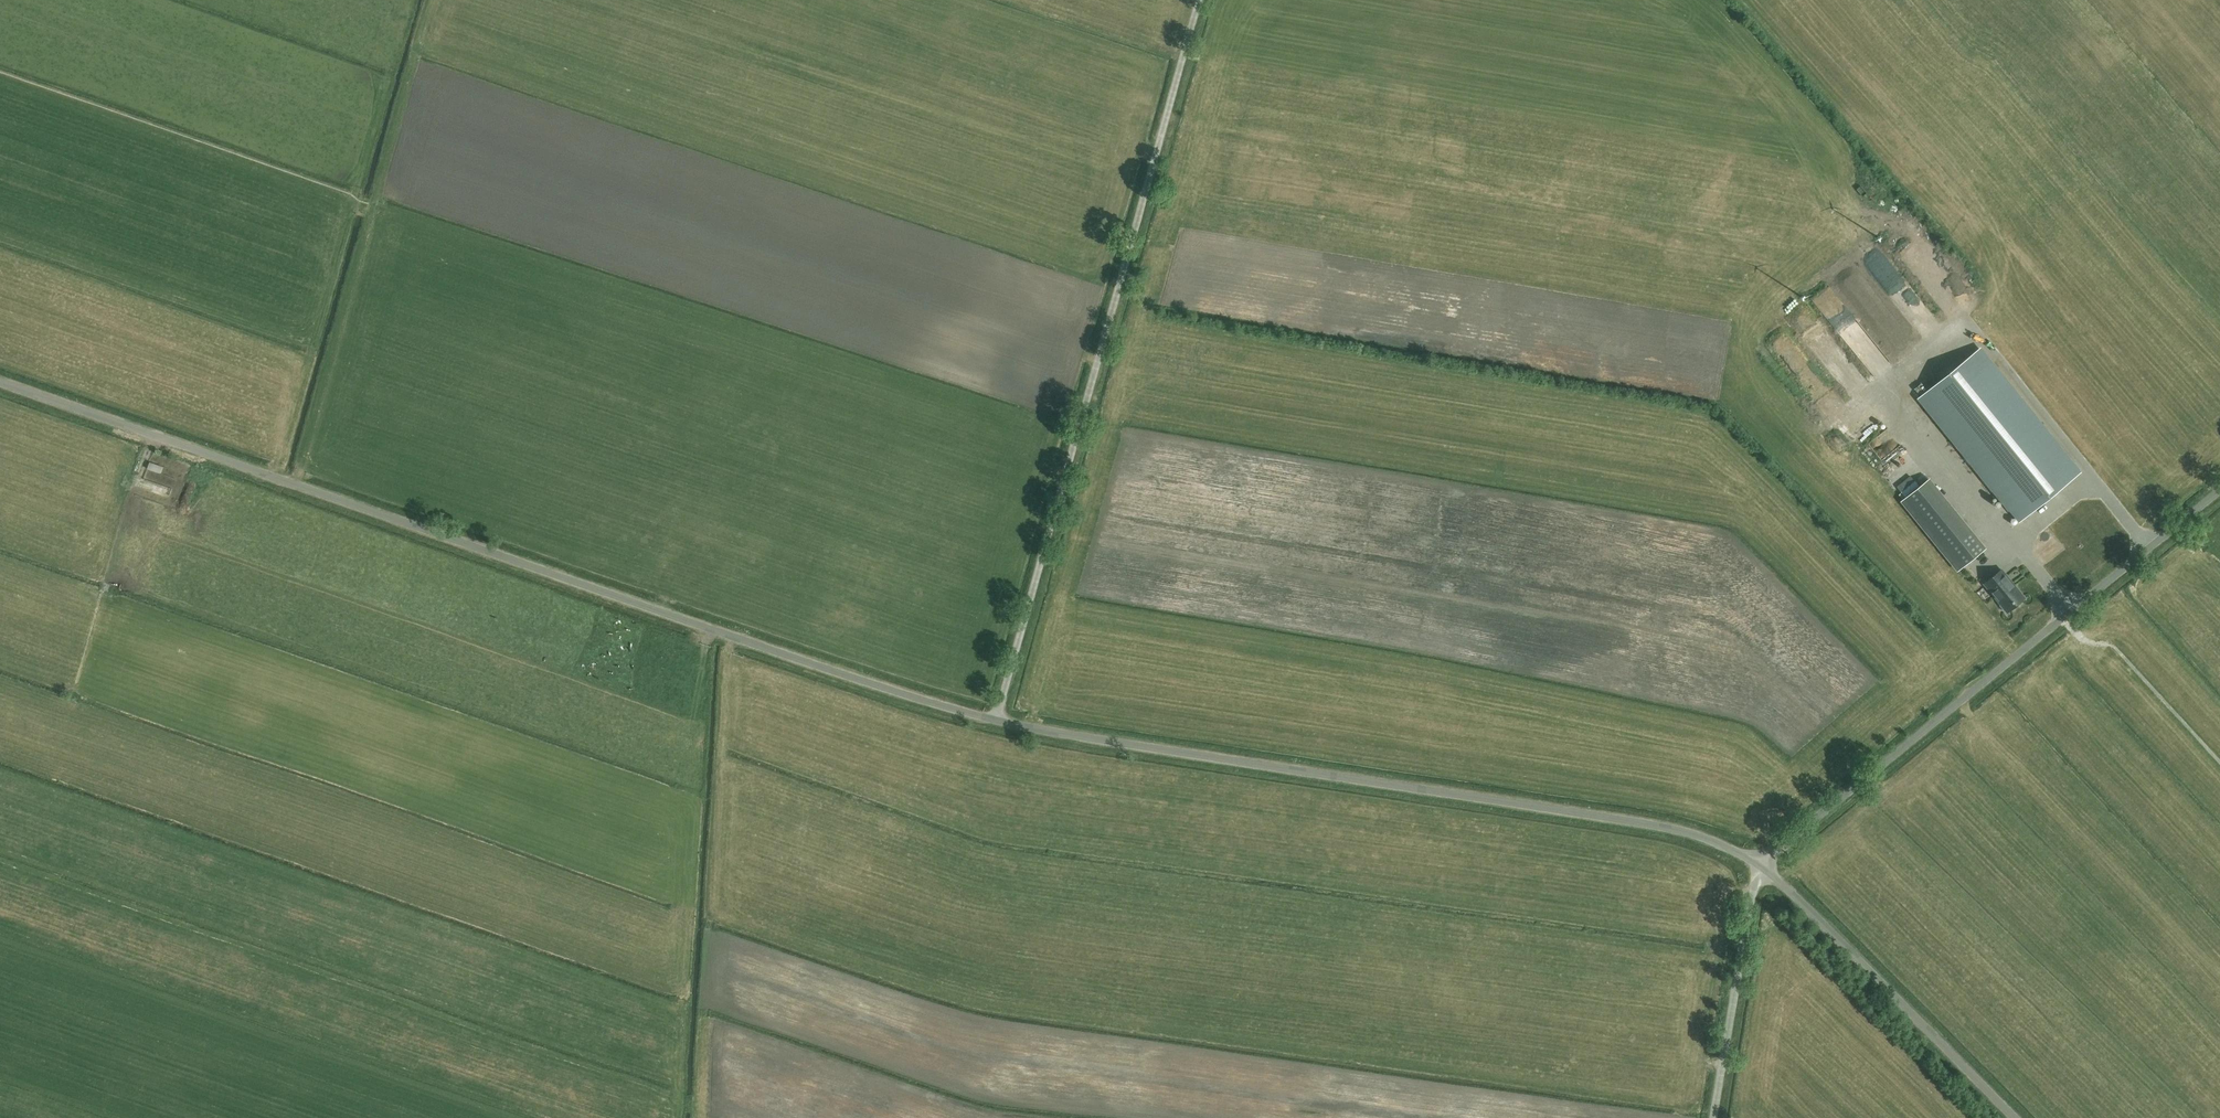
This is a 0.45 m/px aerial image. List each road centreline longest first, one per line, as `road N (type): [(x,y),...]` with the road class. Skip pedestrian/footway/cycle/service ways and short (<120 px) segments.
road 1 (unclassified): [(996,720),(730,636),(0,382)]
road 2 (unclassified): [(1744,855),(1668,828),(996,720)]
road 3 (unclassified): [(996,720),(1202,0)]
road 4 (unclassified): [(1776,850),(2219,492)]
road 5 (unclassified): [(2016,1117),(1771,874)]
road 6 (unclassified): [(1760,865),(1714,1117)]

